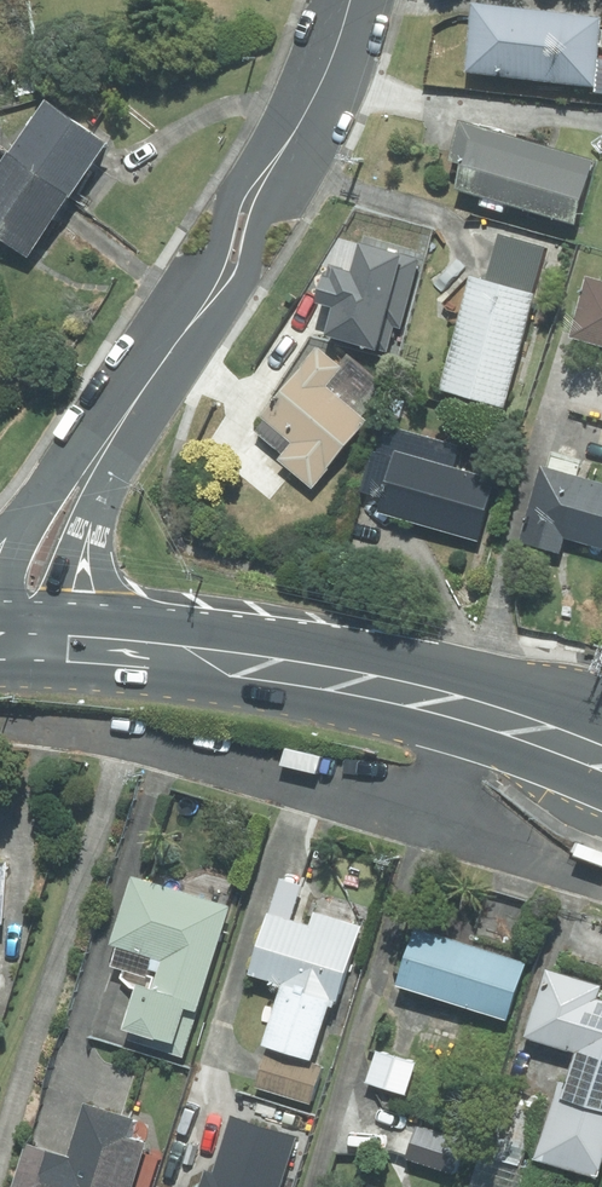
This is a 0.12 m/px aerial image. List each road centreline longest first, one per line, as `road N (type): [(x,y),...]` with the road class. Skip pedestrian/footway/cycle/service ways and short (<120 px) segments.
road 1 (secondary): [(71,646),(332,678),(501,721),(601,757)]
road 2 (secondary): [(348,0),(258,184),(223,284),(121,424)]
road 3 (secondary): [(121,424),(71,646)]
road 4 (secondary): [(1,644),(22,545),(48,500)]

